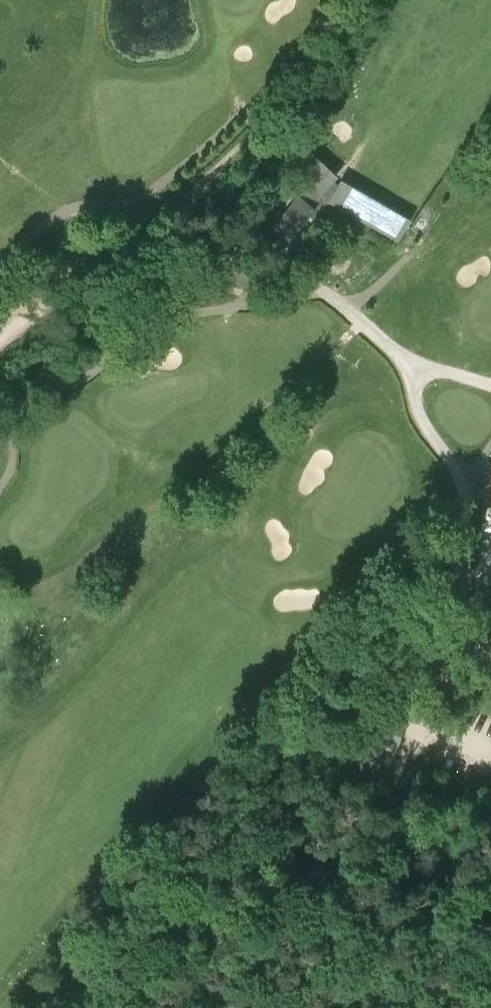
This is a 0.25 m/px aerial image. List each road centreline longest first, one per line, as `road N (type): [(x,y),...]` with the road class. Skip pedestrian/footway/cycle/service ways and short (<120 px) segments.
road 1 (track): [(360,323),(223,459),(166,500),(139,512),(66,519),(33,509),(5,484)]
road 2 (track): [(490,385),(442,370),(423,378),(288,269),(199,245)]
road 3 (track): [(490,659),(461,618),(456,558),(465,497),(417,408),(423,378)]
road 4 (track): [(345,0),(279,112),(183,206)]
road 5 (track): [(135,246),(0,337)]

